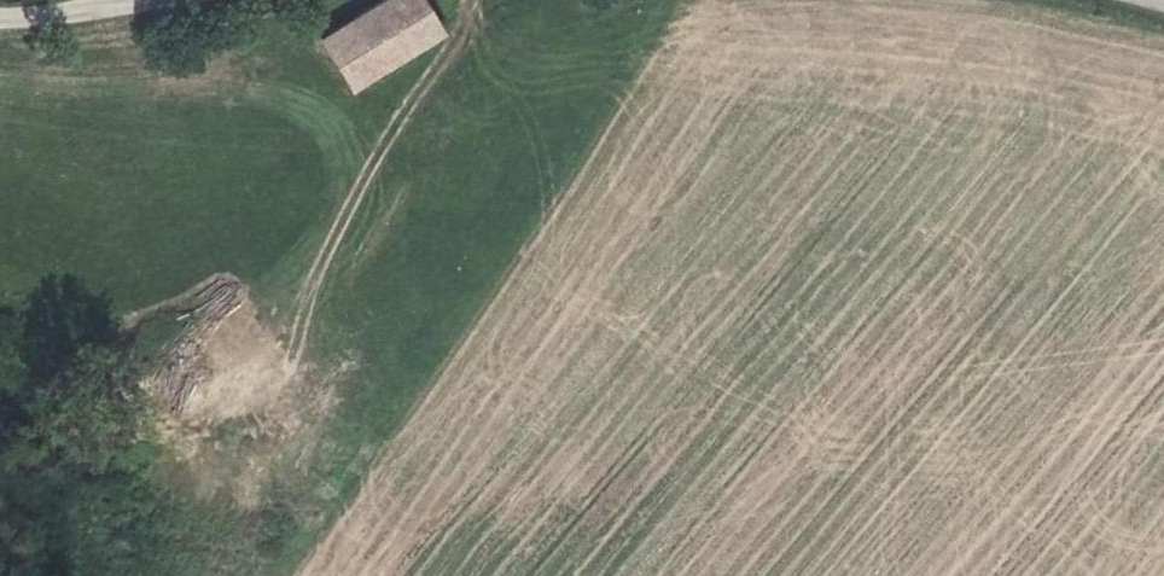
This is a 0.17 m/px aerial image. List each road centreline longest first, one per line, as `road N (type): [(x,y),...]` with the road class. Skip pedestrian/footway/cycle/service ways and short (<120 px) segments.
road 1 (unclassified): [(155,0),(0,18)]

